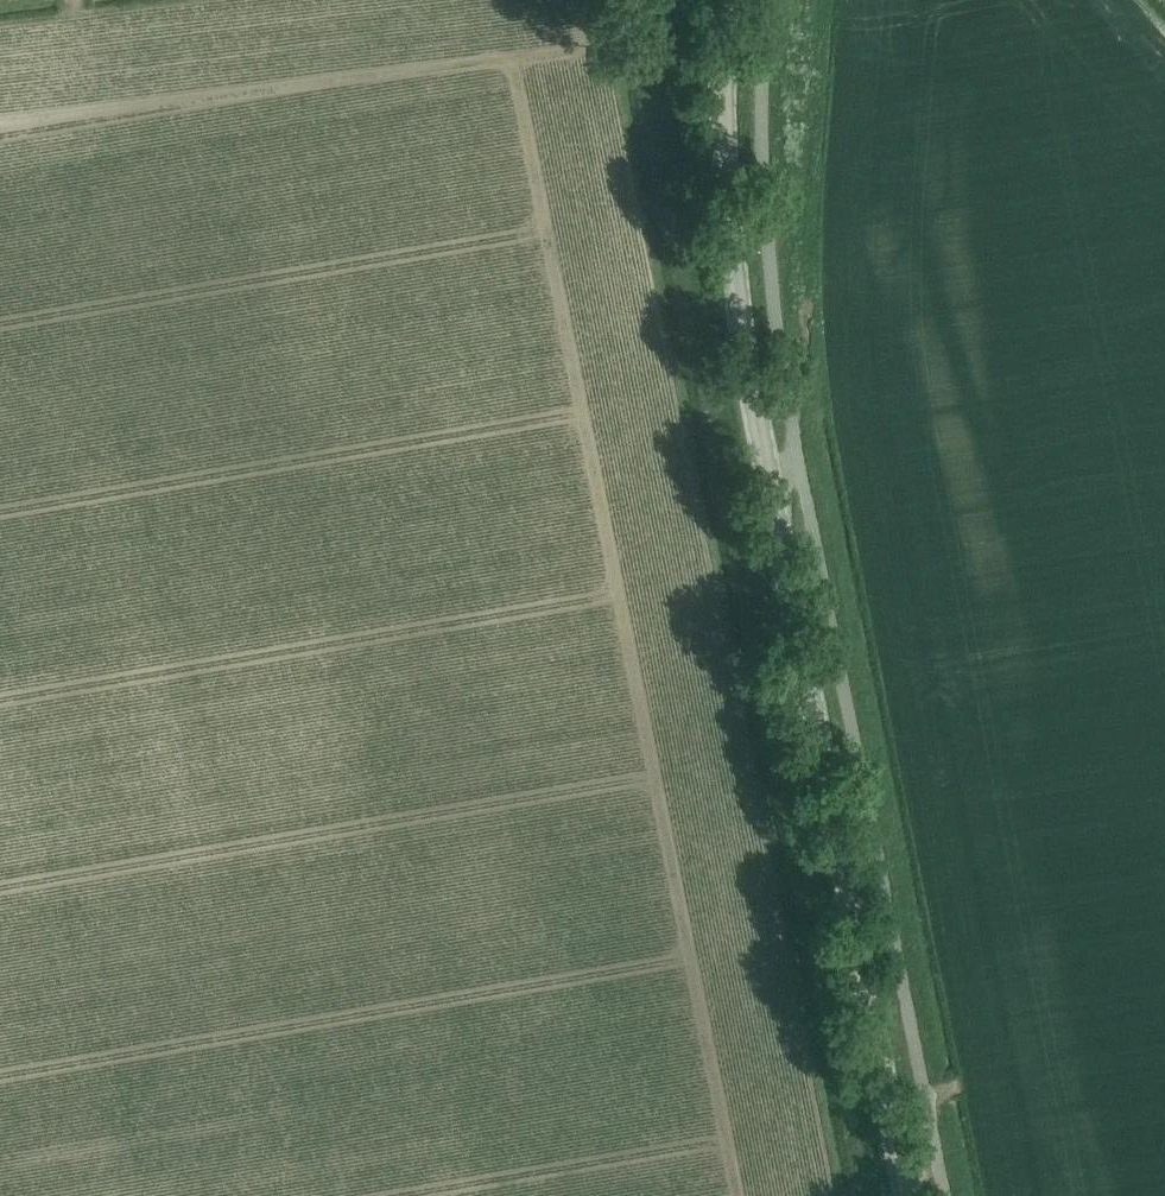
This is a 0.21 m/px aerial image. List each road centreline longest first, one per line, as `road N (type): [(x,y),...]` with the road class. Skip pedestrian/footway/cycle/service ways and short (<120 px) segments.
road 1 (tertiary): [(907,1195),(745,344),(728,206),(726,0)]

